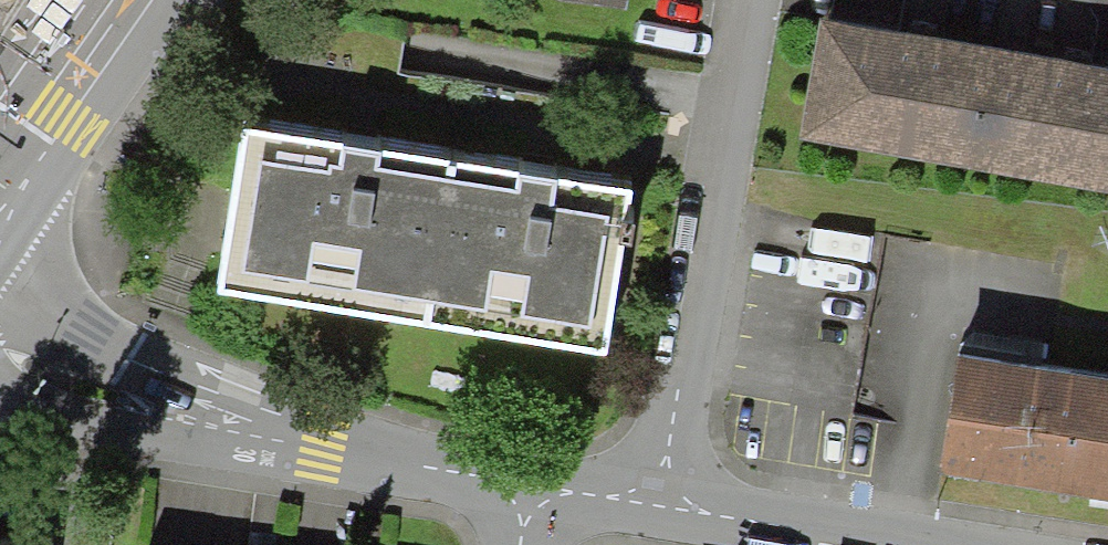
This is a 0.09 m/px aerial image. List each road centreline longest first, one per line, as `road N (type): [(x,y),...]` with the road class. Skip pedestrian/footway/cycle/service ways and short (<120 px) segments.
road 1 (residential): [(533,484),(60,380),(0,357)]
road 2 (residential): [(652,503),(745,0)]
road 3 (residential): [(921,544),(652,503)]
road 4 (primary): [(94,0),(0,134)]
road 5 (residential): [(652,503),(533,484)]

